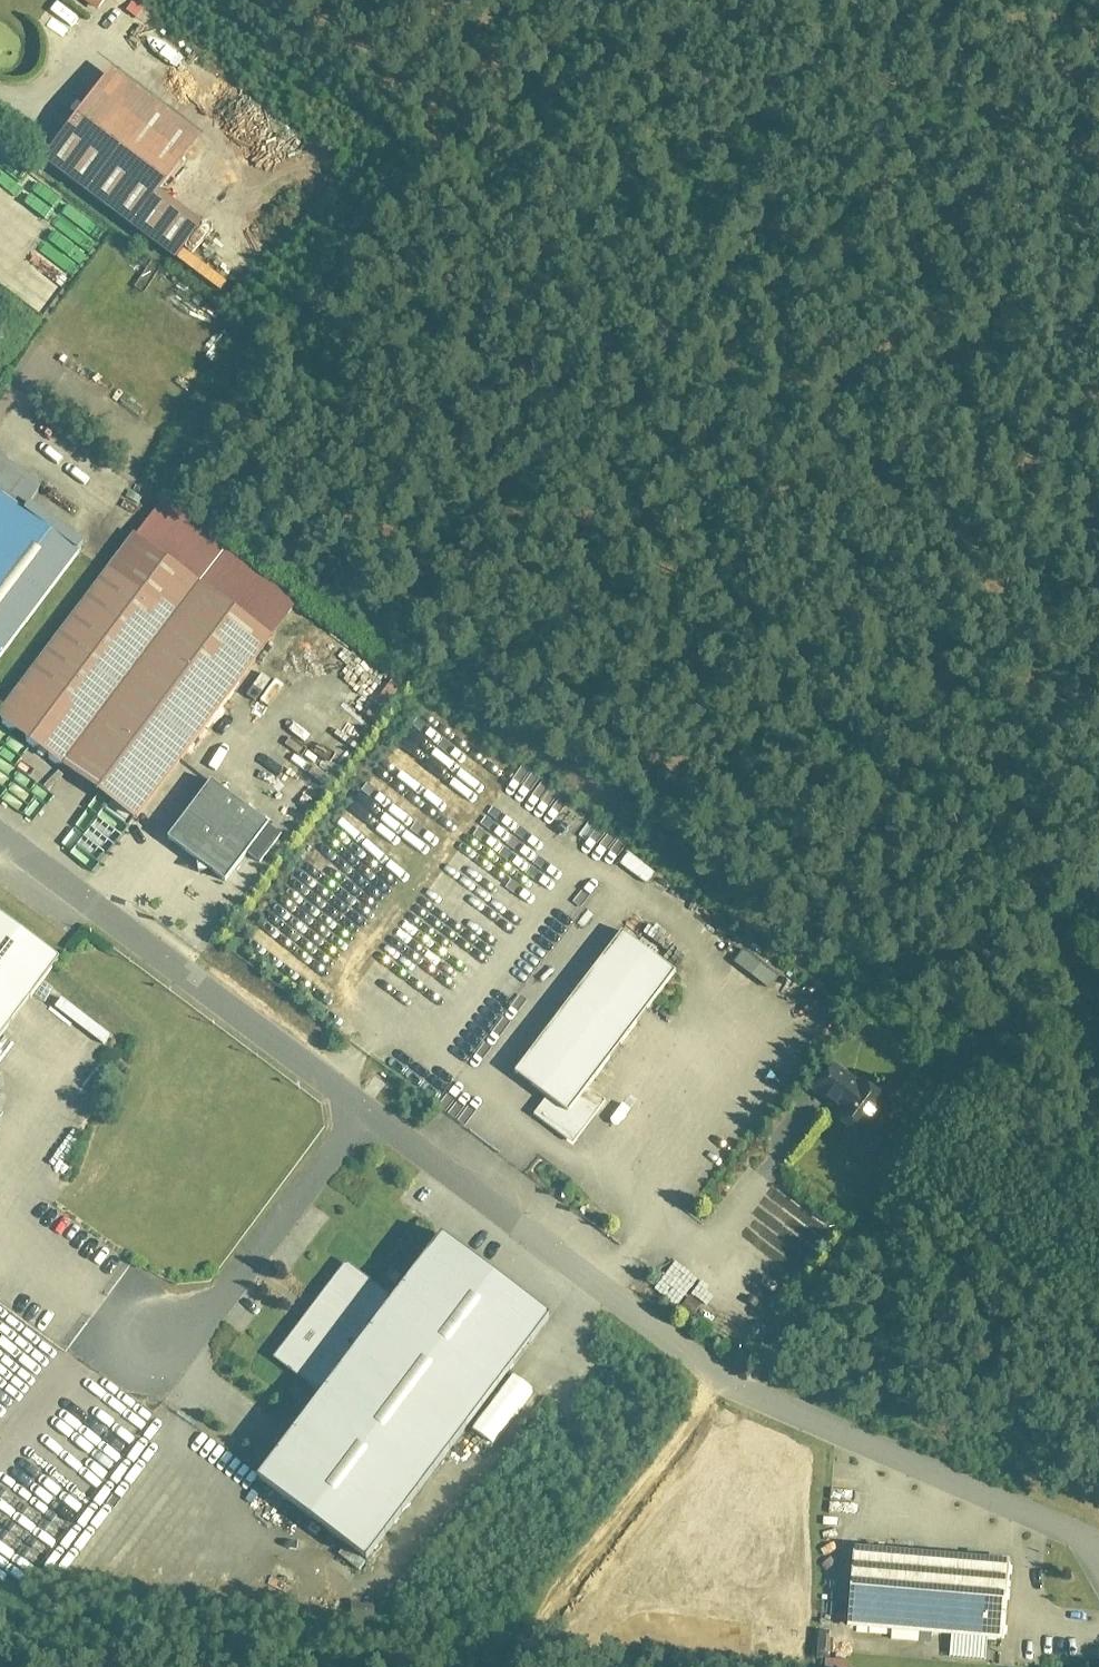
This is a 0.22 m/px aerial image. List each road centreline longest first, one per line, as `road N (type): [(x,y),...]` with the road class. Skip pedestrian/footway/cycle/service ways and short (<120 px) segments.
road 1 (unclassified): [(359,1113),(720,1383),(1098,1549)]
road 2 (unclassified): [(0,847),(359,1113)]
road 3 (unclassified): [(359,1113),(160,1371)]

